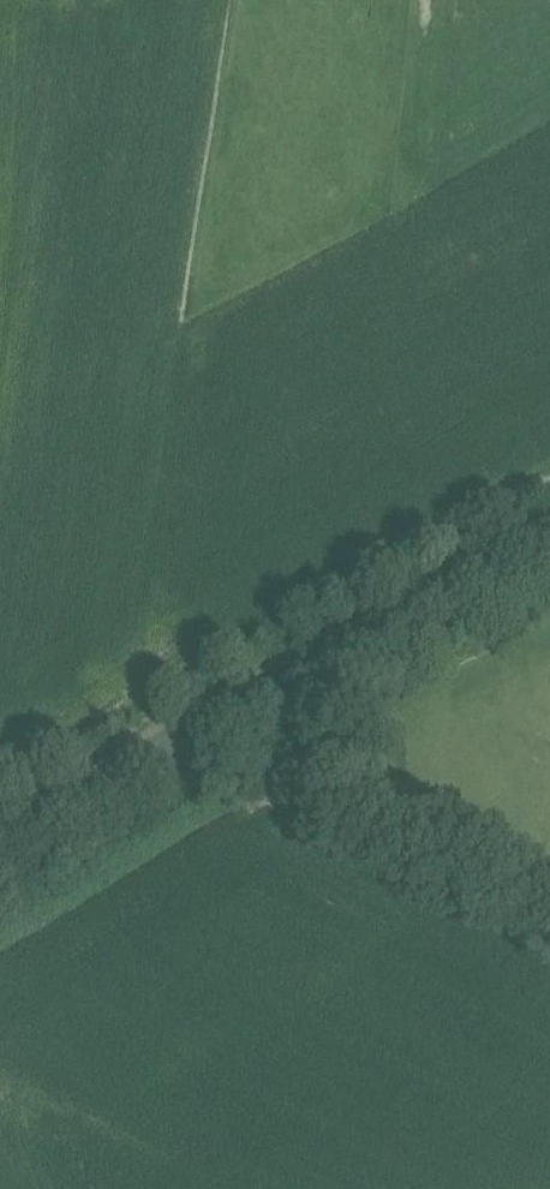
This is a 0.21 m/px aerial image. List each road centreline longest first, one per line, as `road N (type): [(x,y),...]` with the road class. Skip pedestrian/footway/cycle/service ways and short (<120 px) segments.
road 1 (secondary): [(0,847),(165,746),(549,542)]

